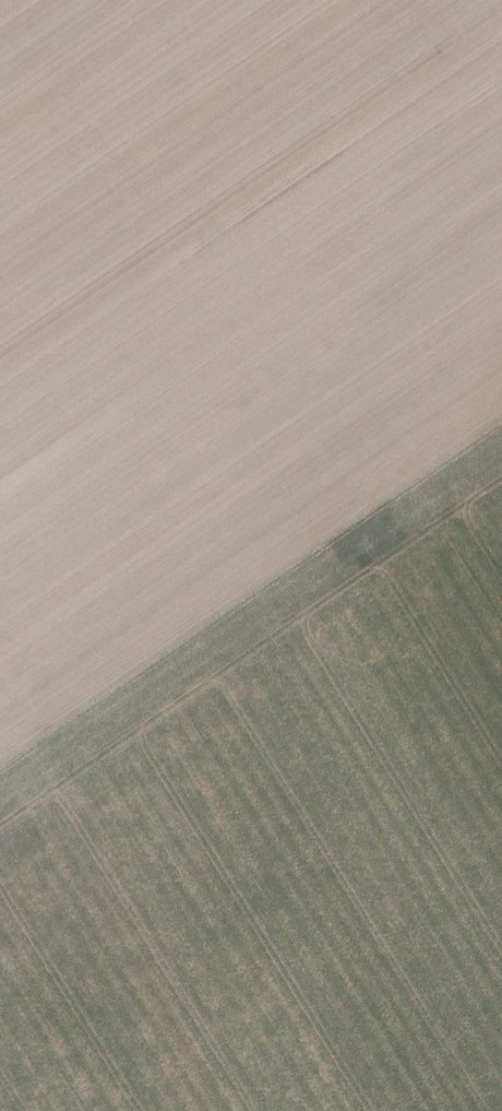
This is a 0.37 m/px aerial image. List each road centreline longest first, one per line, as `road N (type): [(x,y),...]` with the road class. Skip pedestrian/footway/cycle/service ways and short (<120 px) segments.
road 1 (primary): [(501,897),(436,673),(305,397),(131,145),(0,14)]

